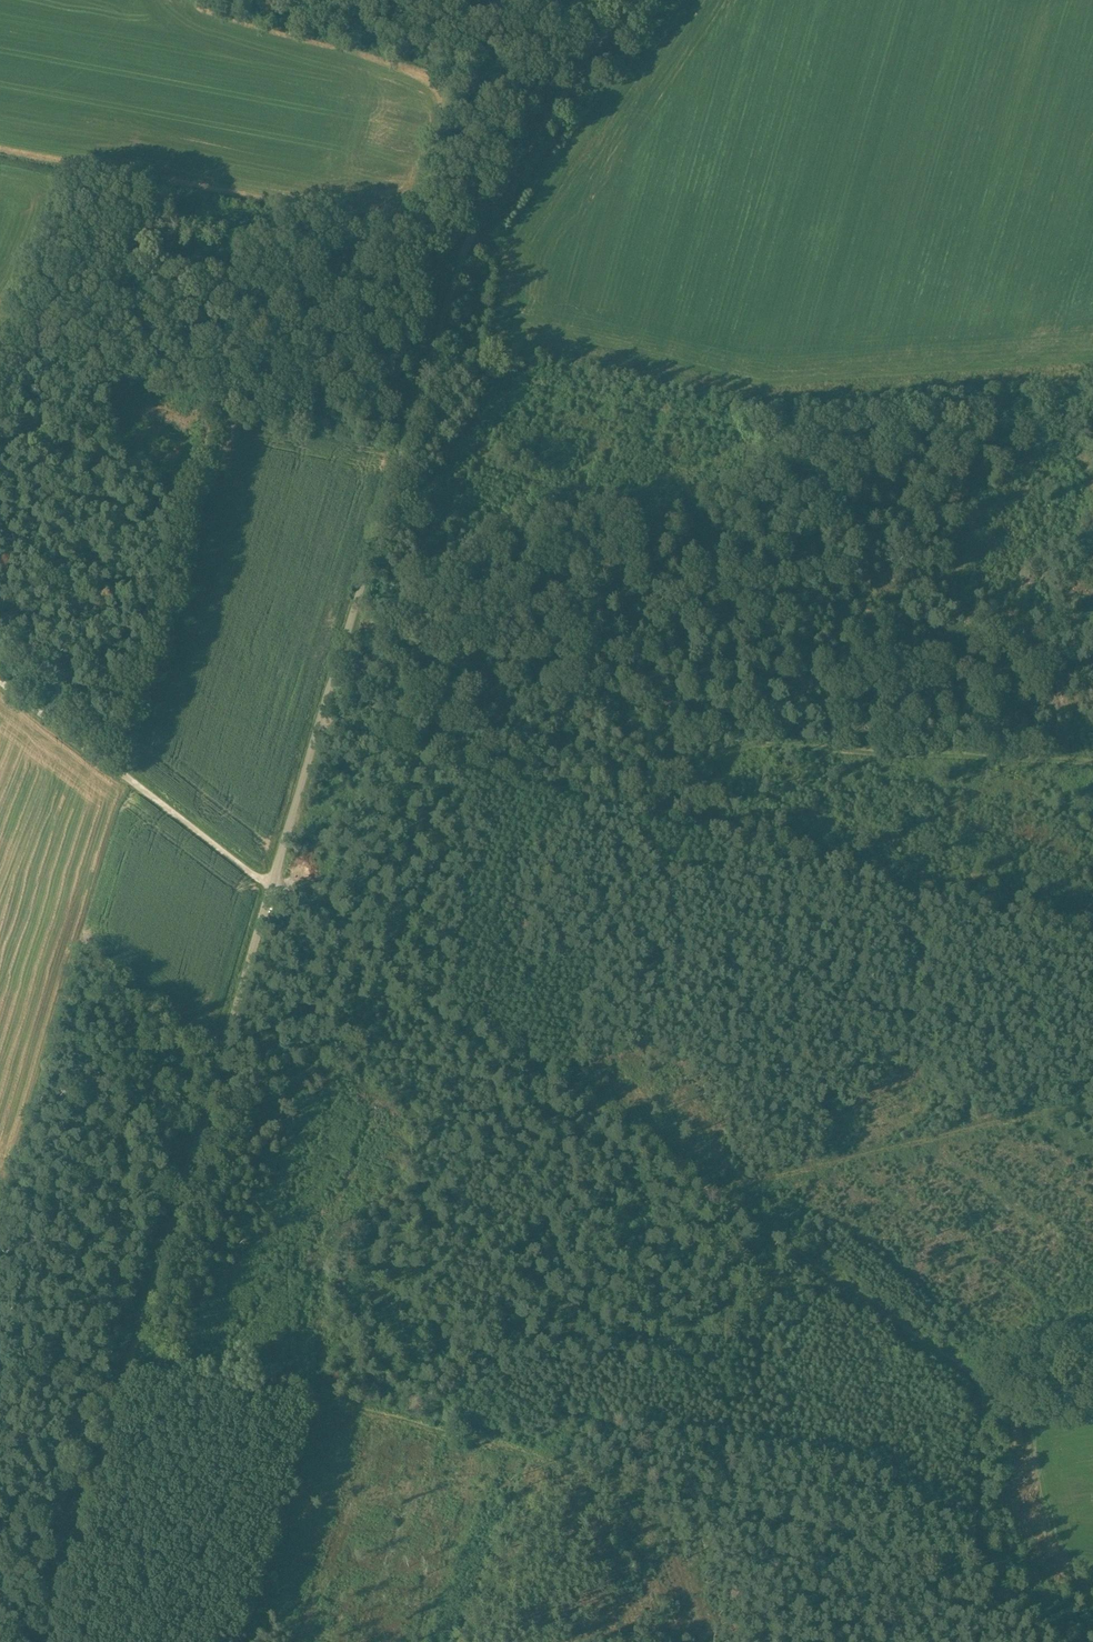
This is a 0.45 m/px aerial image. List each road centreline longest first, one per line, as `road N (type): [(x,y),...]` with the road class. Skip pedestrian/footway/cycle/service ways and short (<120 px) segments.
road 1 (unclassified): [(46,1641),(361,601),(453,263),(623,0)]
road 2 (track): [(0,674),(261,877),(280,881),(990,1389),(981,1517),(1020,1641)]

